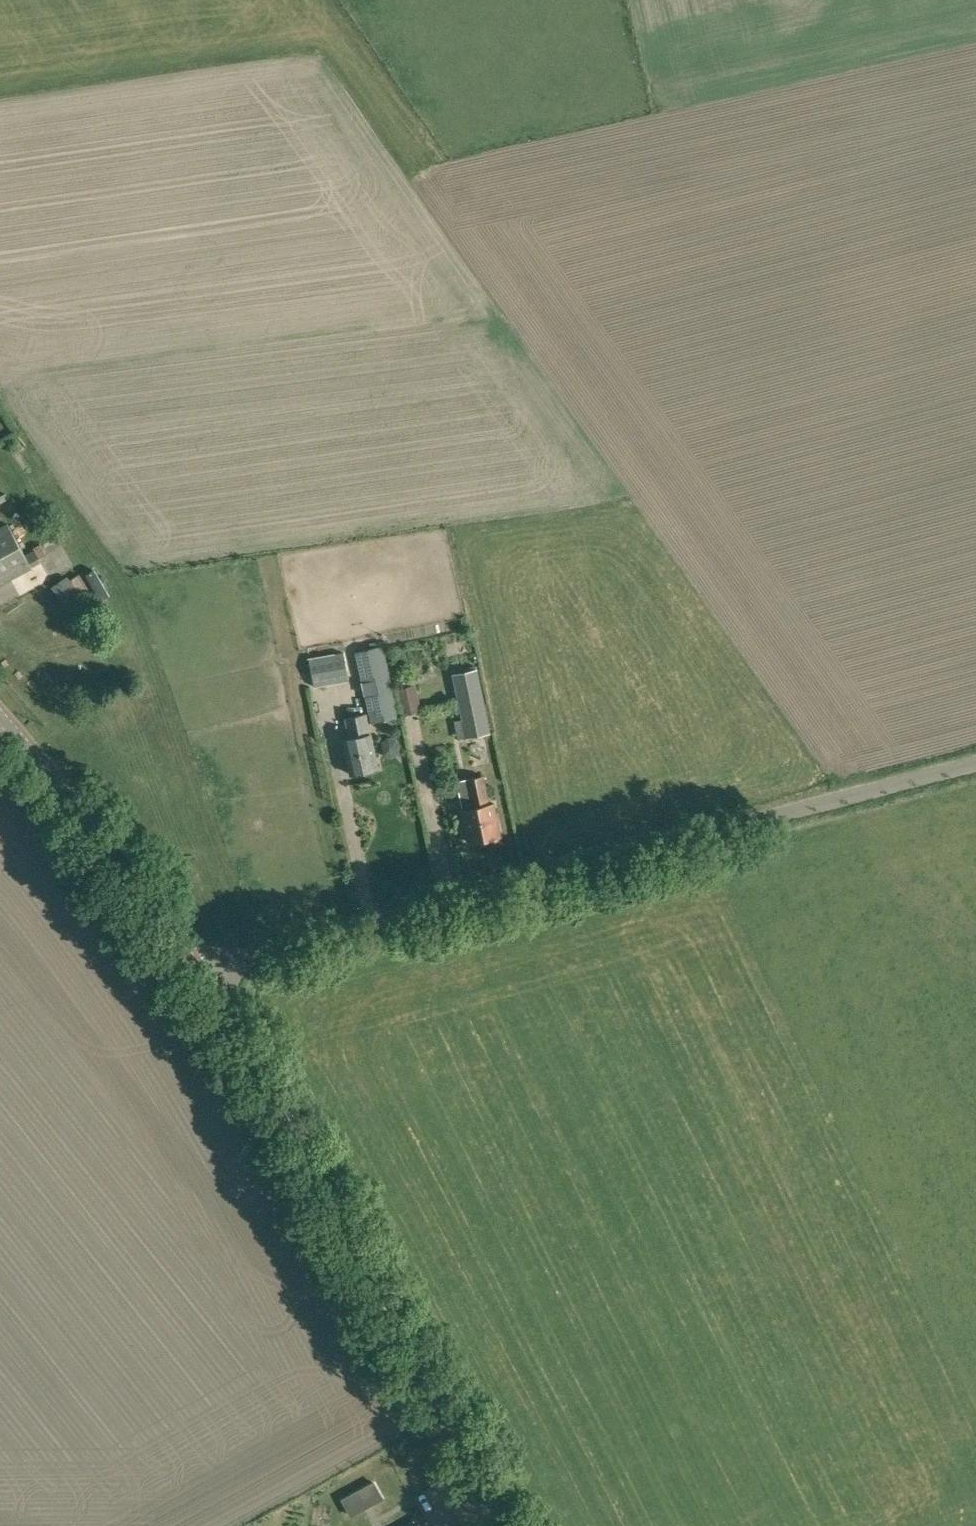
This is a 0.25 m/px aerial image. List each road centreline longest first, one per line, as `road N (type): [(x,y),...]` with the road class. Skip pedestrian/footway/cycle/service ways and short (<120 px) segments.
road 1 (unclassified): [(975,764),(251,955),(202,975)]
road 2 (tertiary): [(505,1525),(202,975)]
road 3 (tertiary): [(202,975),(0,717)]

